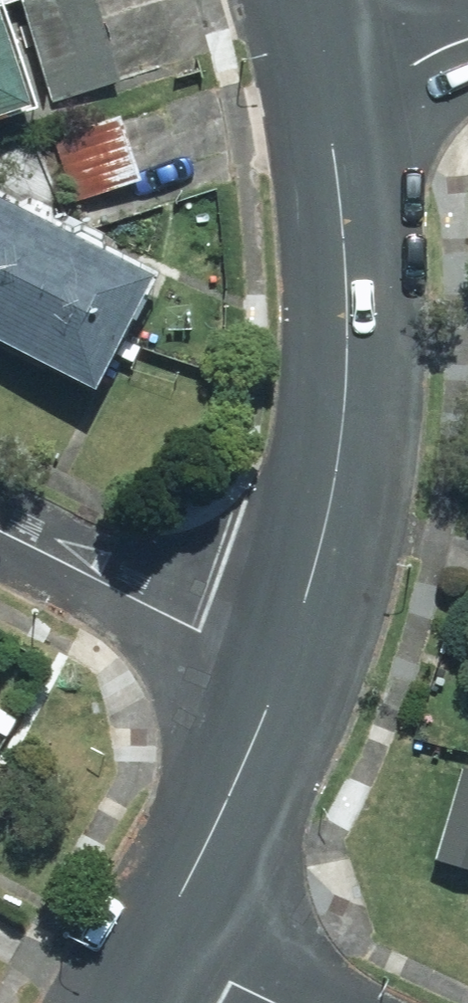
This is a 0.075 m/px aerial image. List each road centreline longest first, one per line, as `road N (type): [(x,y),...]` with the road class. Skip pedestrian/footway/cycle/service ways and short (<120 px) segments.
road 1 (residential): [(286,675),(337,517),(363,337),(351,91)]
road 2 (residential): [(0,545),(286,675)]
road 3 (residential): [(149,942),(286,675)]
road 4 (residential): [(149,942),(279,1002)]
road 5 (residential): [(351,91),(467,35)]

